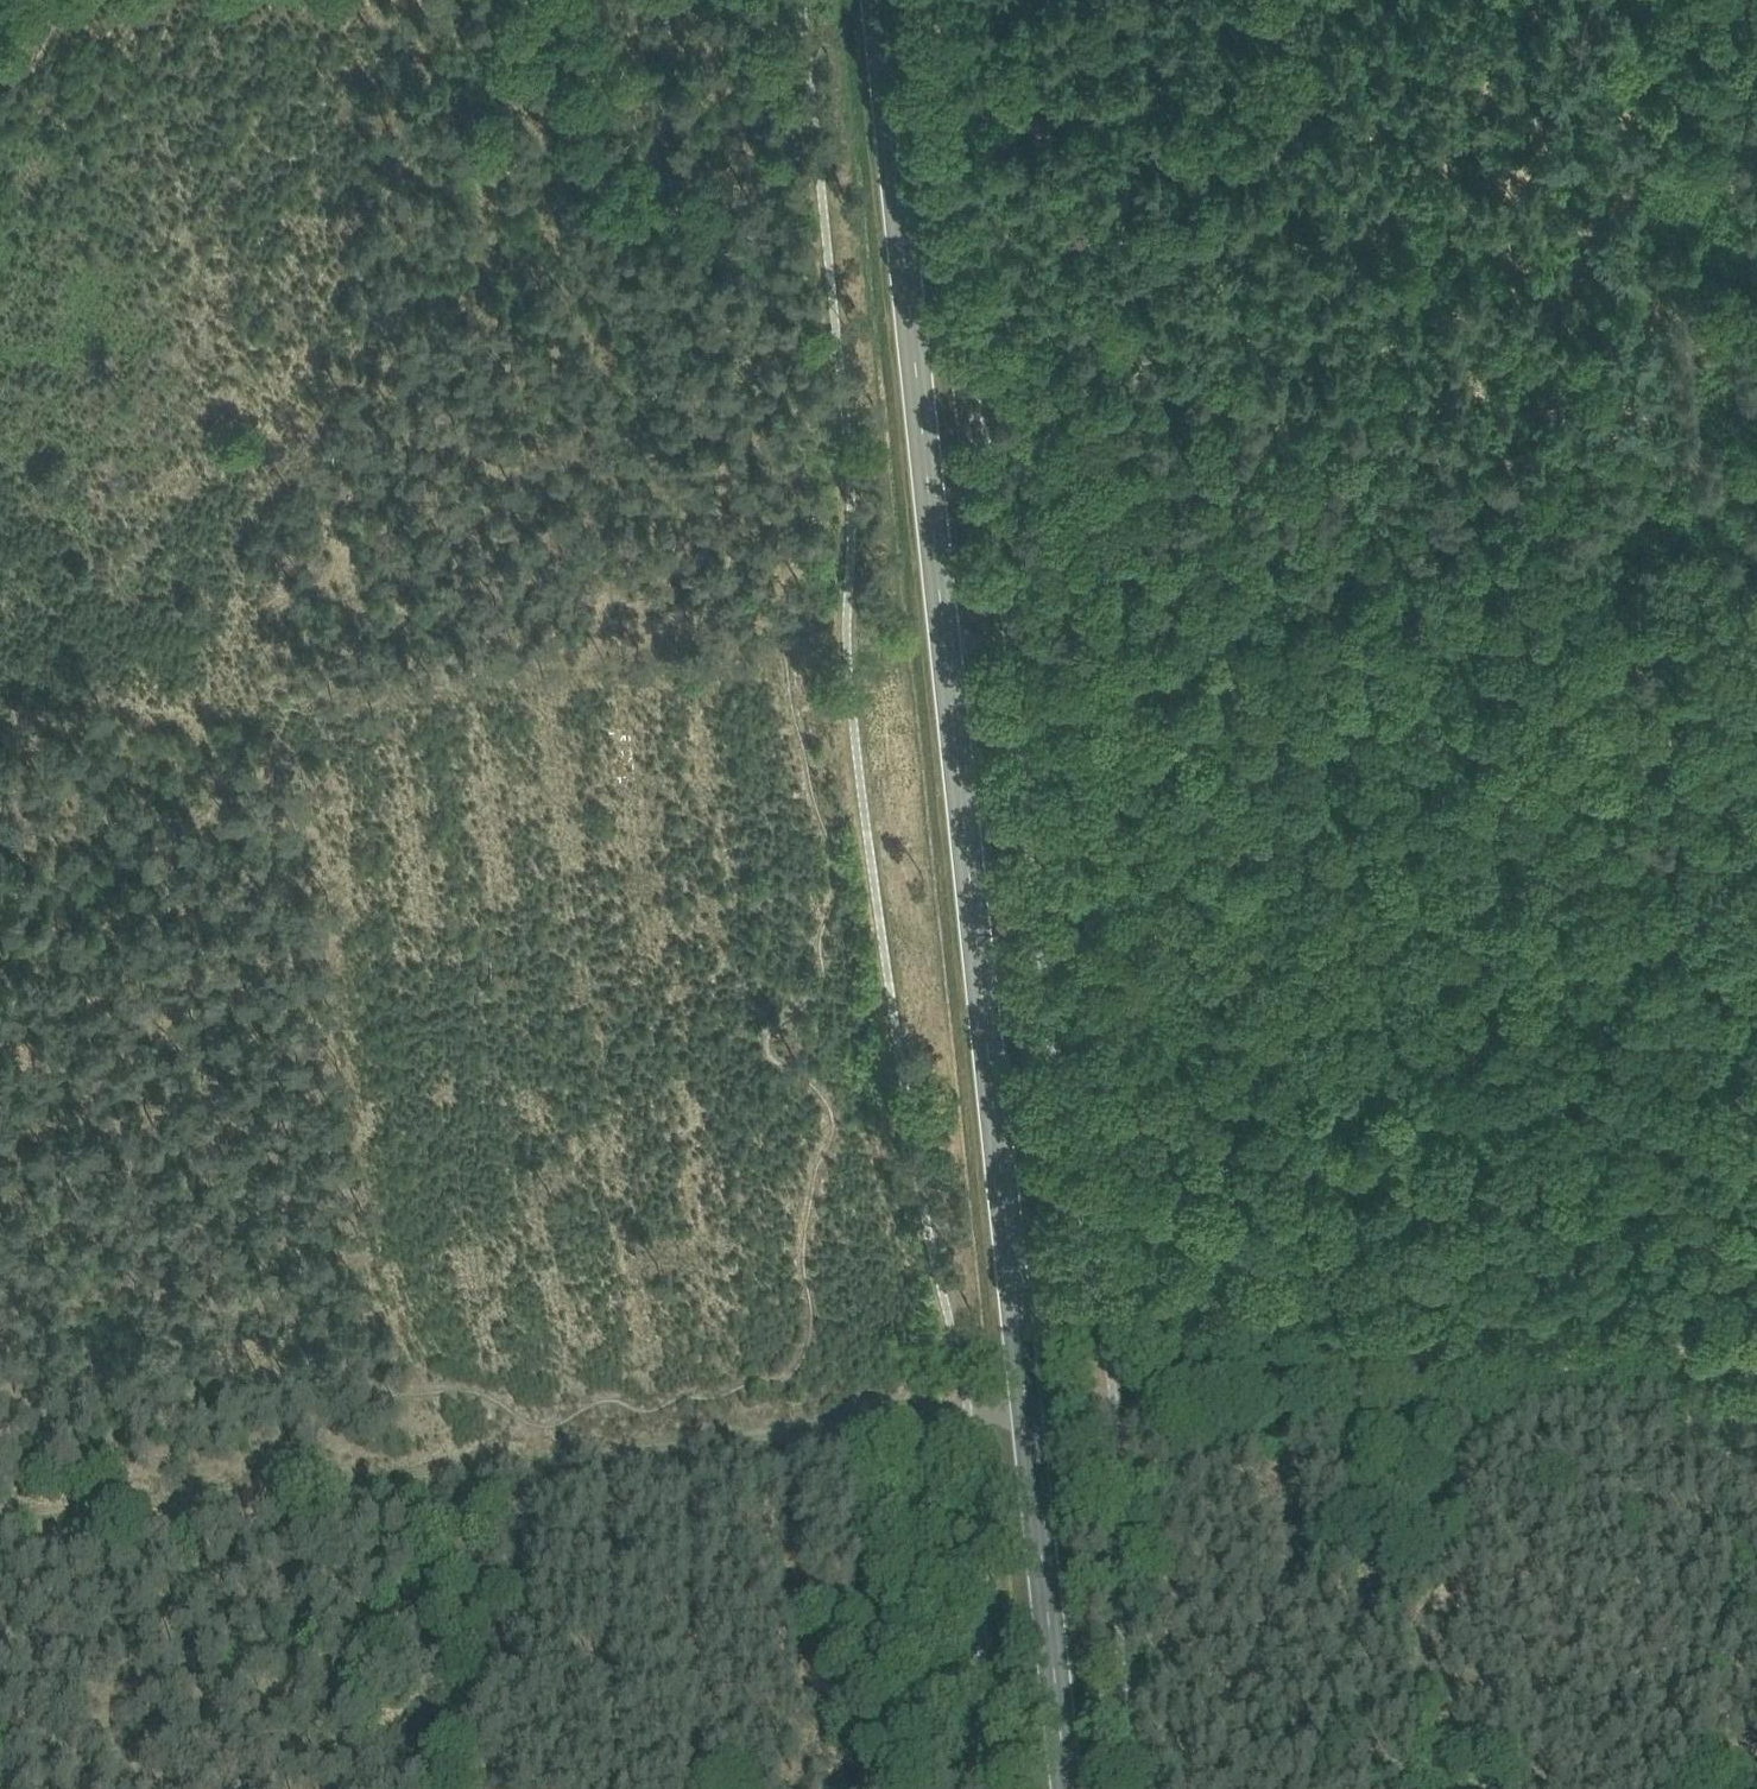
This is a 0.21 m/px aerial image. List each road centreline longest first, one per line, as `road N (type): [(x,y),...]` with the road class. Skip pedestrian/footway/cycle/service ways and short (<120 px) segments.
road 1 (primary): [(1068,1788),(878,0)]
road 2 (track): [(1756,1335),(0,1514)]

